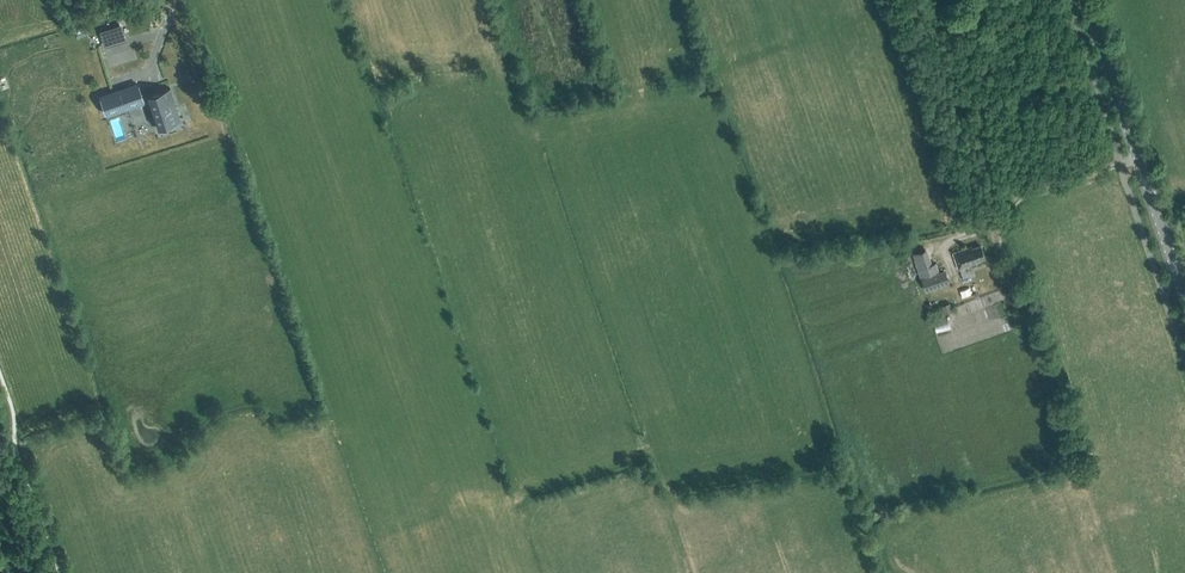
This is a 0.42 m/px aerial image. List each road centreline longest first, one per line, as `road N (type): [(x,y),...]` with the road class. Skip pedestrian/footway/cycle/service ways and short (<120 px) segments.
road 1 (tertiary): [(1184,299),(1086,0)]

